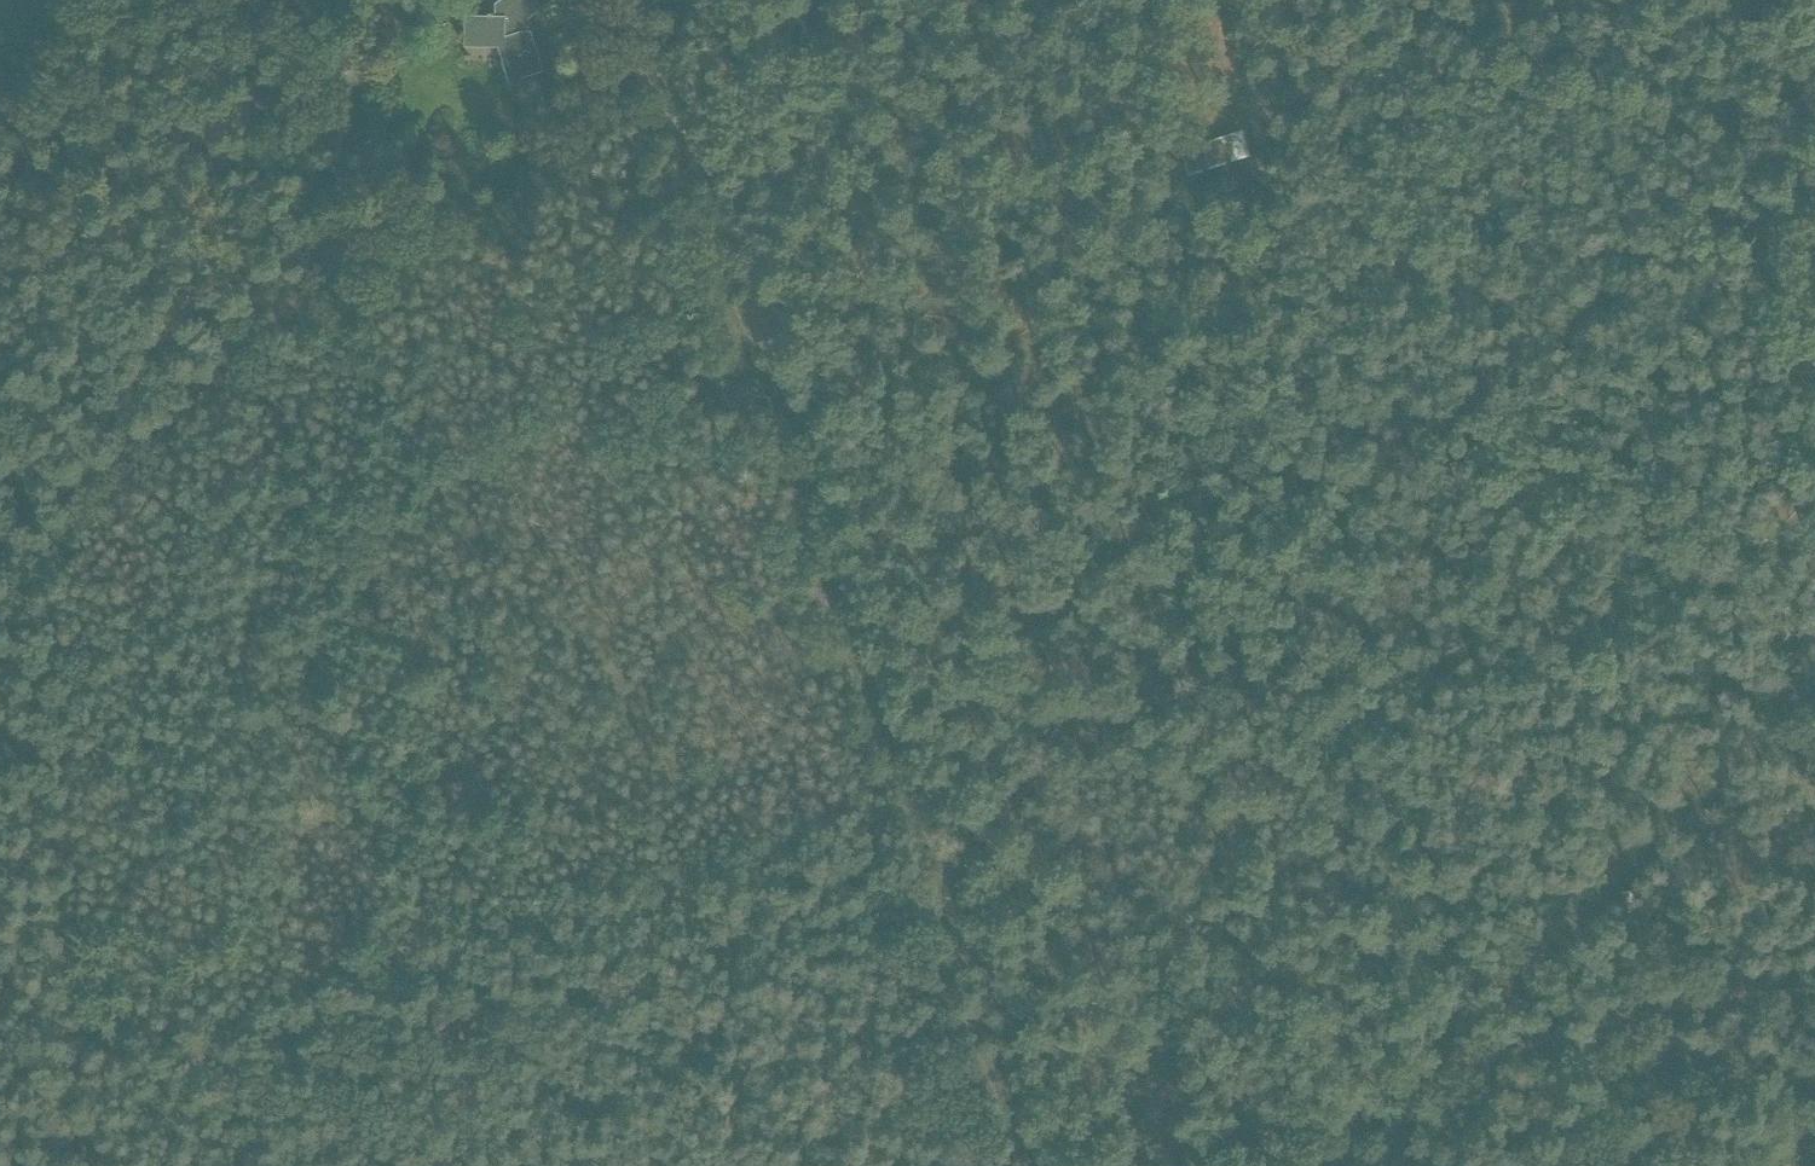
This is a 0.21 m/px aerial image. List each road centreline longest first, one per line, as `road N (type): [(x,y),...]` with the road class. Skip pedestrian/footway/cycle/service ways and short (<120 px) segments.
road 1 (track): [(663,117),(1021,1165)]
road 2 (unclassified): [(663,117),(624,0)]

